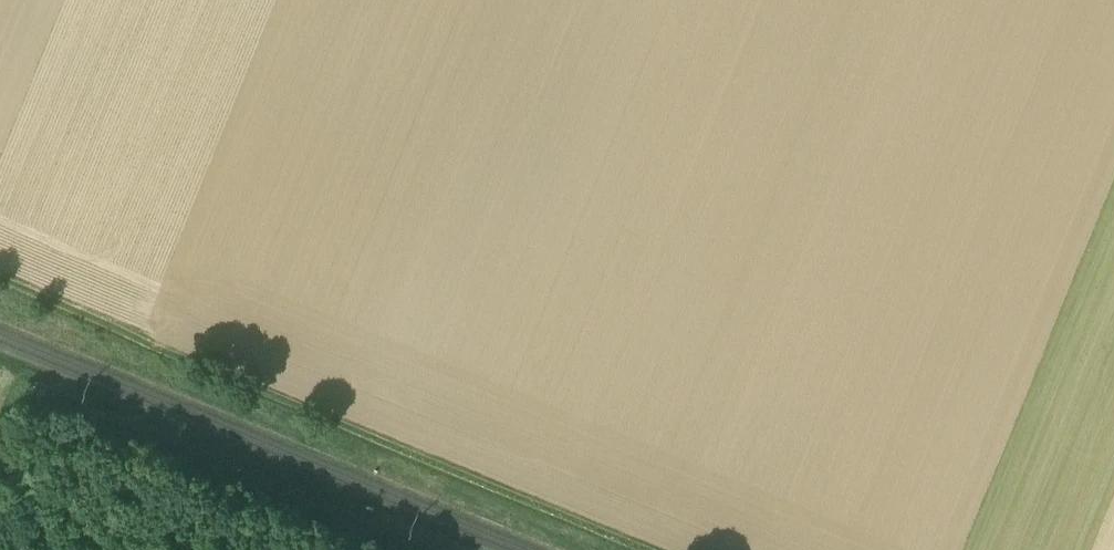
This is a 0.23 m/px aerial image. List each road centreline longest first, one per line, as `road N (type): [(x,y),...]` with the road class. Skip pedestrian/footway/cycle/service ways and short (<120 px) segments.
road 1 (track): [(645,549),(0,286)]

